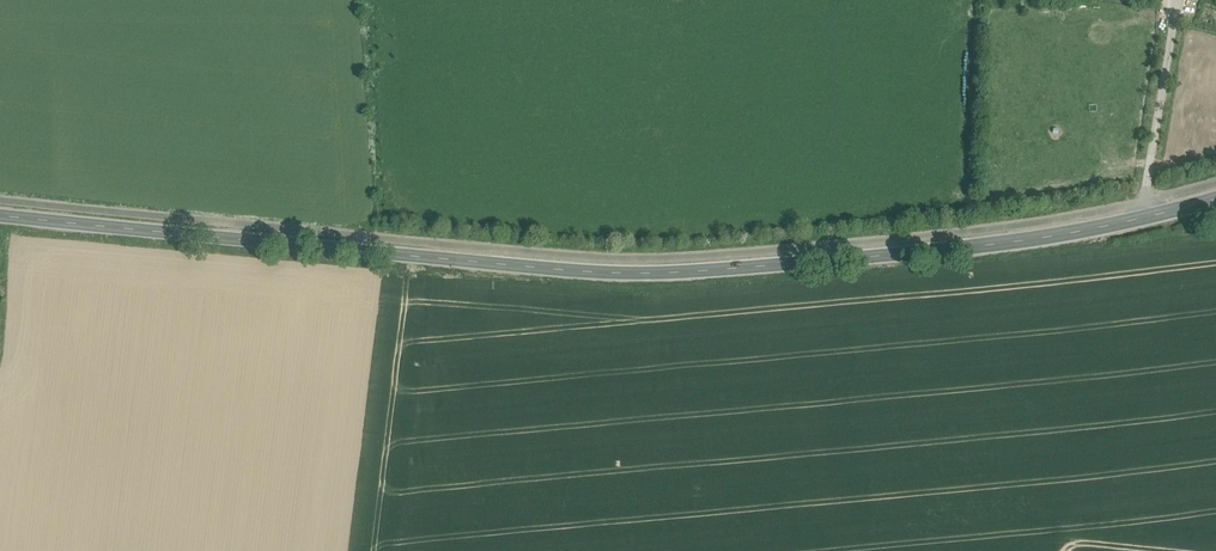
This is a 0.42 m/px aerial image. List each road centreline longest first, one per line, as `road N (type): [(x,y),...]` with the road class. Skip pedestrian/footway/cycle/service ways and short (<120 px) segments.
road 1 (secondary): [(0,471),(82,379),(194,311),(586,272)]
road 2 (secondary): [(586,272),(664,273),(1012,241),(1215,197)]
road 3 (secondary): [(0,215),(586,272)]

